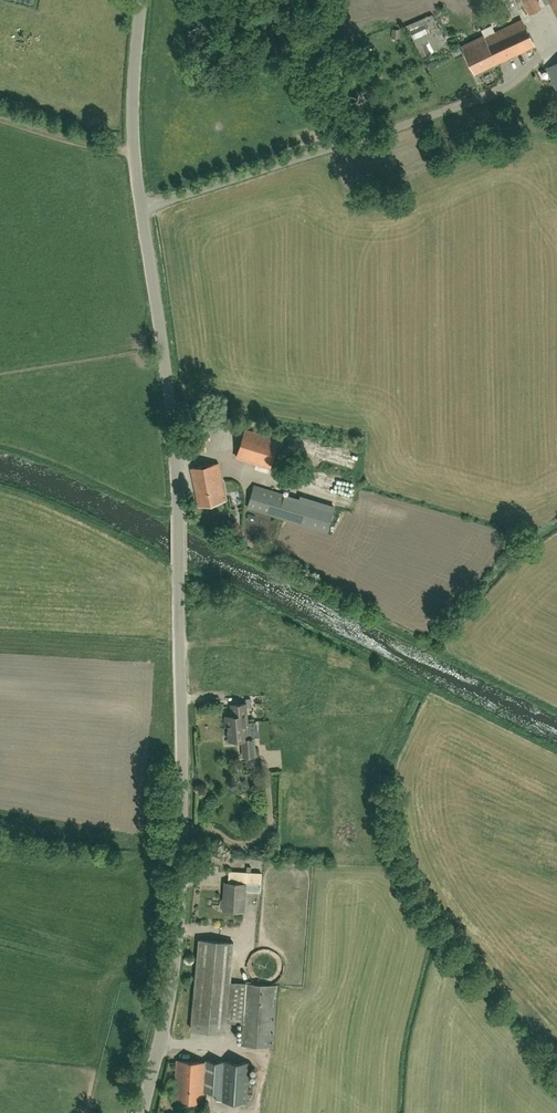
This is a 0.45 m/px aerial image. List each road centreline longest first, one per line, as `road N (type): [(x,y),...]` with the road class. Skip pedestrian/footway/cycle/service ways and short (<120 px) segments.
road 1 (unclassified): [(144,1112),(177,927),(182,829),(180,520),(132,105),(144,0)]
road 2 (track): [(556,708),(210,538),(191,521),(0,446)]
road 3 (track): [(0,120),(135,152)]

